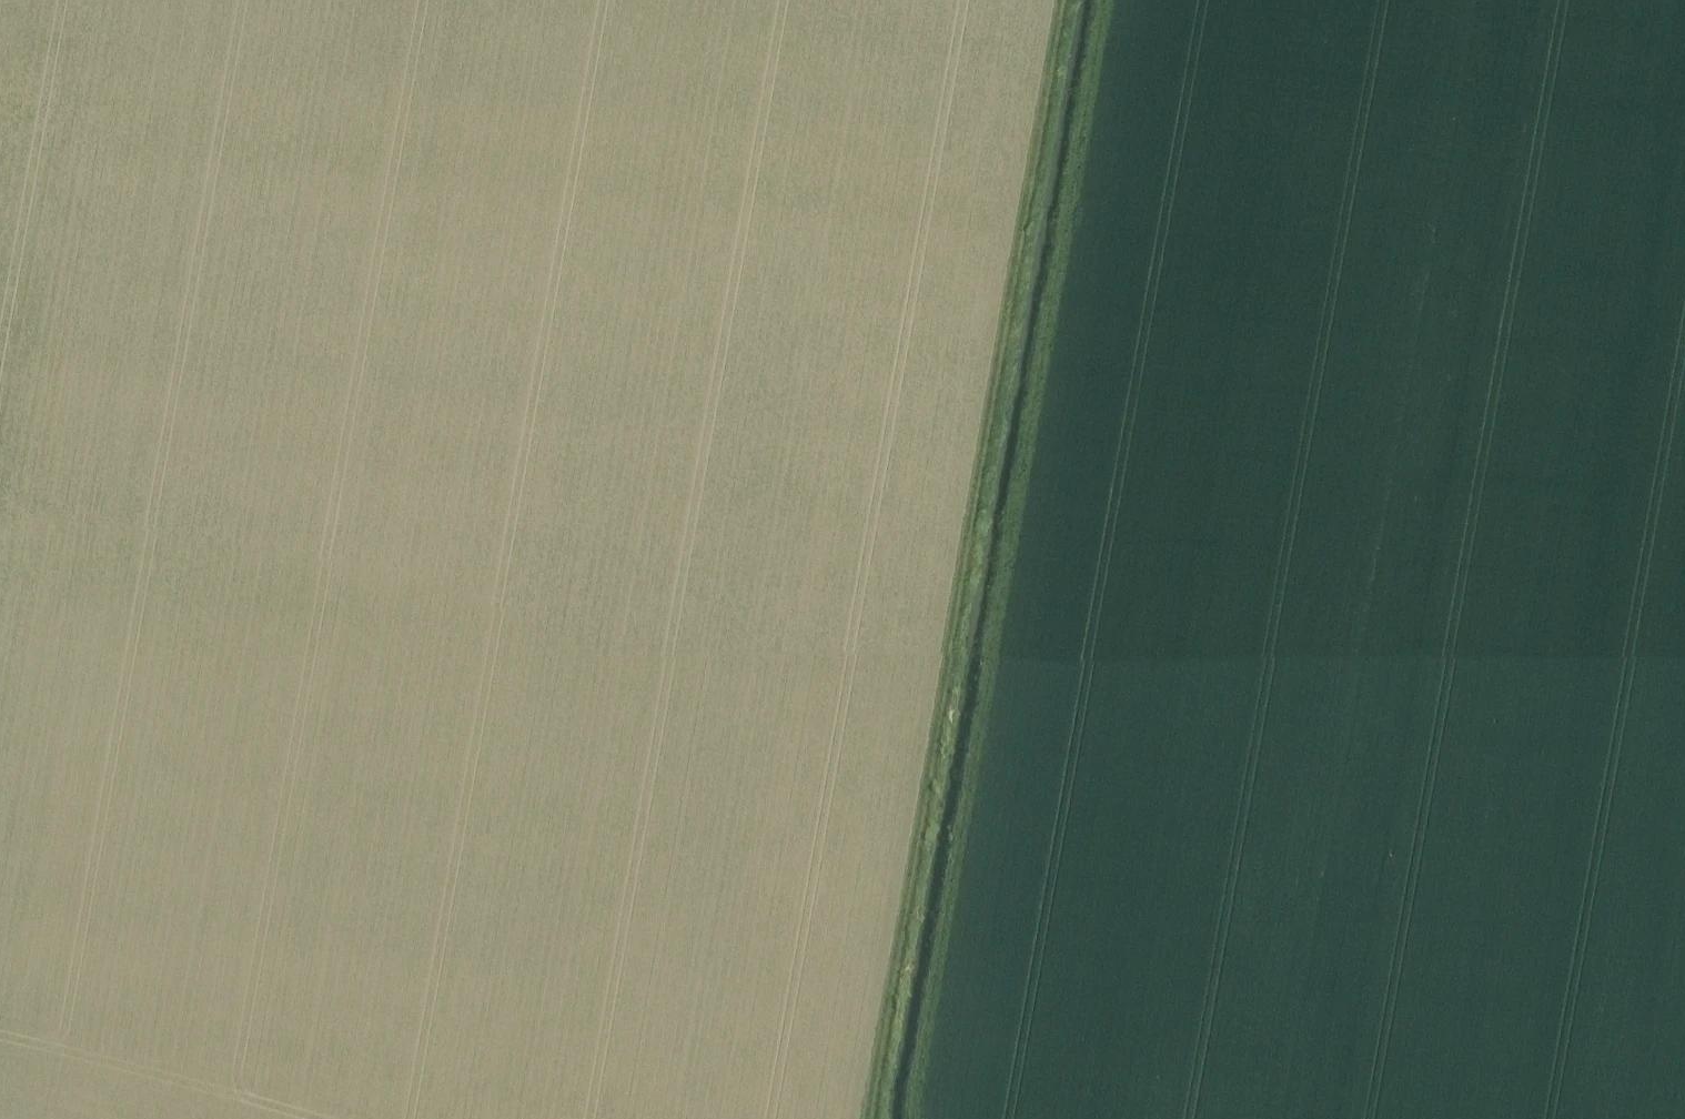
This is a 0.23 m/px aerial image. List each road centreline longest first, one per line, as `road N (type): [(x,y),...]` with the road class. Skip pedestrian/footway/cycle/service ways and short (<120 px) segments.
road 1 (track): [(865,1118),(1063,0)]

